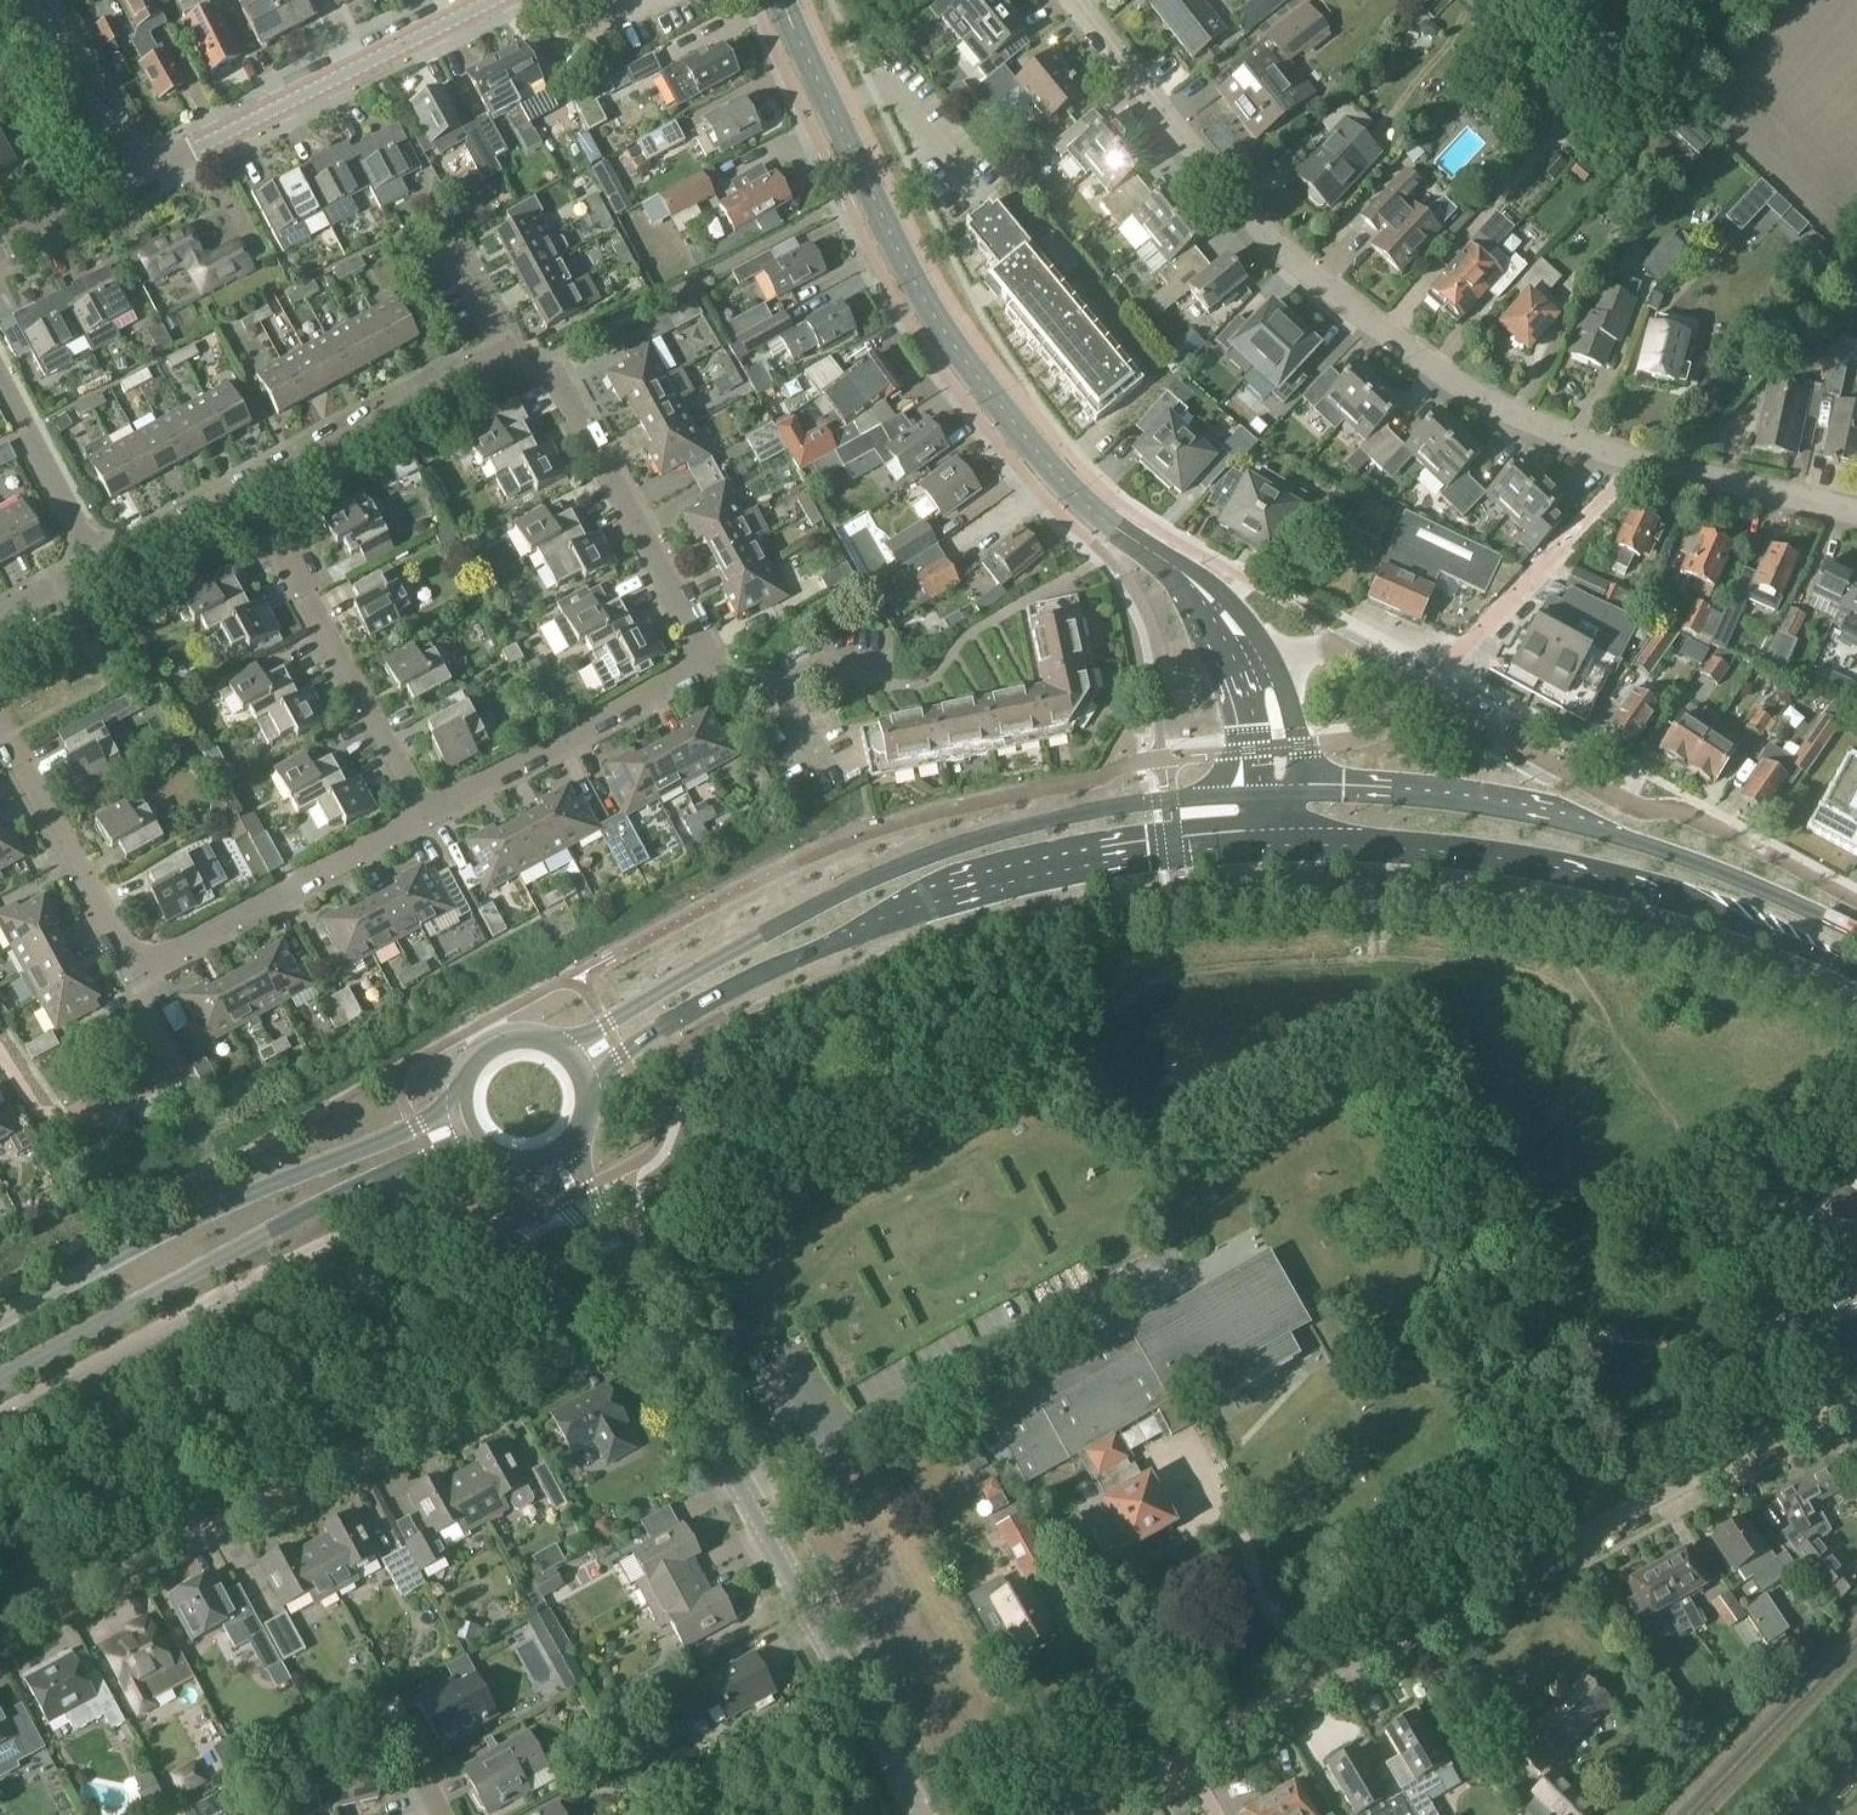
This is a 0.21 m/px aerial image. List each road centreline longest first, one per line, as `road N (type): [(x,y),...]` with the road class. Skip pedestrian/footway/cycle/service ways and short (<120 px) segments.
road 1 (residential): [(1856,508),(1658,463),(1497,409),(1261,229),(1076,0)]
road 2 (residential): [(1065,1814),(1853,1388)]
road 3 (tertiary): [(1261,663),(1213,597),(1091,506),(1014,428),(937,323),(785,0)]
road 4 (primary): [(1255,794),(1092,810),(917,857),(836,892),(559,1047)]
road 5 (primary): [(583,1076),(744,981),(978,885),(1150,851),(1279,845)]
road 6 (residential): [(638,1297),(289,1484),(250,1488),(0,1623)]
road 7 (primary): [(1279,845),(1450,852),(1553,866),(1634,884),(1856,973)]
road 8 (residential): [(921,1814),(638,1297)]
road 9 (primary): [(1856,930),(1702,864),(1579,825),(1460,805),(1304,793)]
road 10 (primary): [(0,1384),(470,1133)]
road 11 (primary): [(461,1101),(257,1183),(0,1322)]
road 12 (residential): [(97,575),(511,354)]
road 13 (residential): [(138,176),(498,0)]
road 14 (residential): [(691,670),(698,636),(553,371),(511,354)]
road 15 (residential): [(134,977),(423,816)]
road 16 (residential): [(1704,819),(1636,805),(1421,691)]
road 17 (residential): [(423,816),(691,670)]
road 18 (residential): [(423,816),(286,557)]
road 19 (residential): [(134,977),(0,725)]
road 20 (residential): [(55,1132),(178,1066),(134,977)]
road 21 (residential): [(97,575),(0,388)]
road 22 (residential): [(138,176),(28,0)]
road 23 (residential): [(1421,691),(1338,646),(1261,663)]
road 24 (unclassified): [(1421,691),(1537,572)]
road 25 (residential): [(0,247),(138,176)]
road 26 (tertiary): [(1304,793),(1300,745),(1283,690),(1261,663)]
road 27 (primary): [(559,1047),(503,1040),(472,1064),(461,1101)]
road 28 (tertiary): [(1261,663),(1255,794)]

